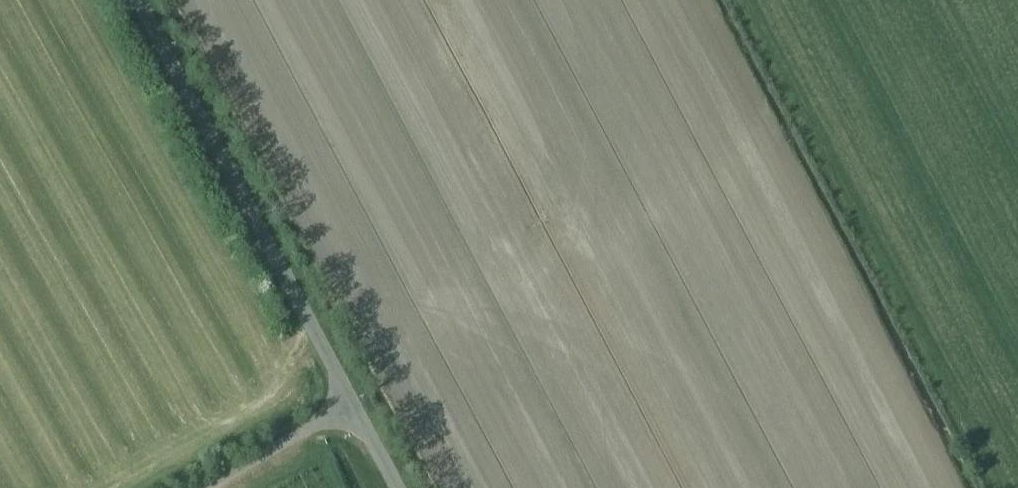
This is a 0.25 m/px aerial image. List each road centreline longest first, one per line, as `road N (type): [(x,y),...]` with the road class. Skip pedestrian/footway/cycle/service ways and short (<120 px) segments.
road 1 (unclassified): [(395,487),(138,0)]

